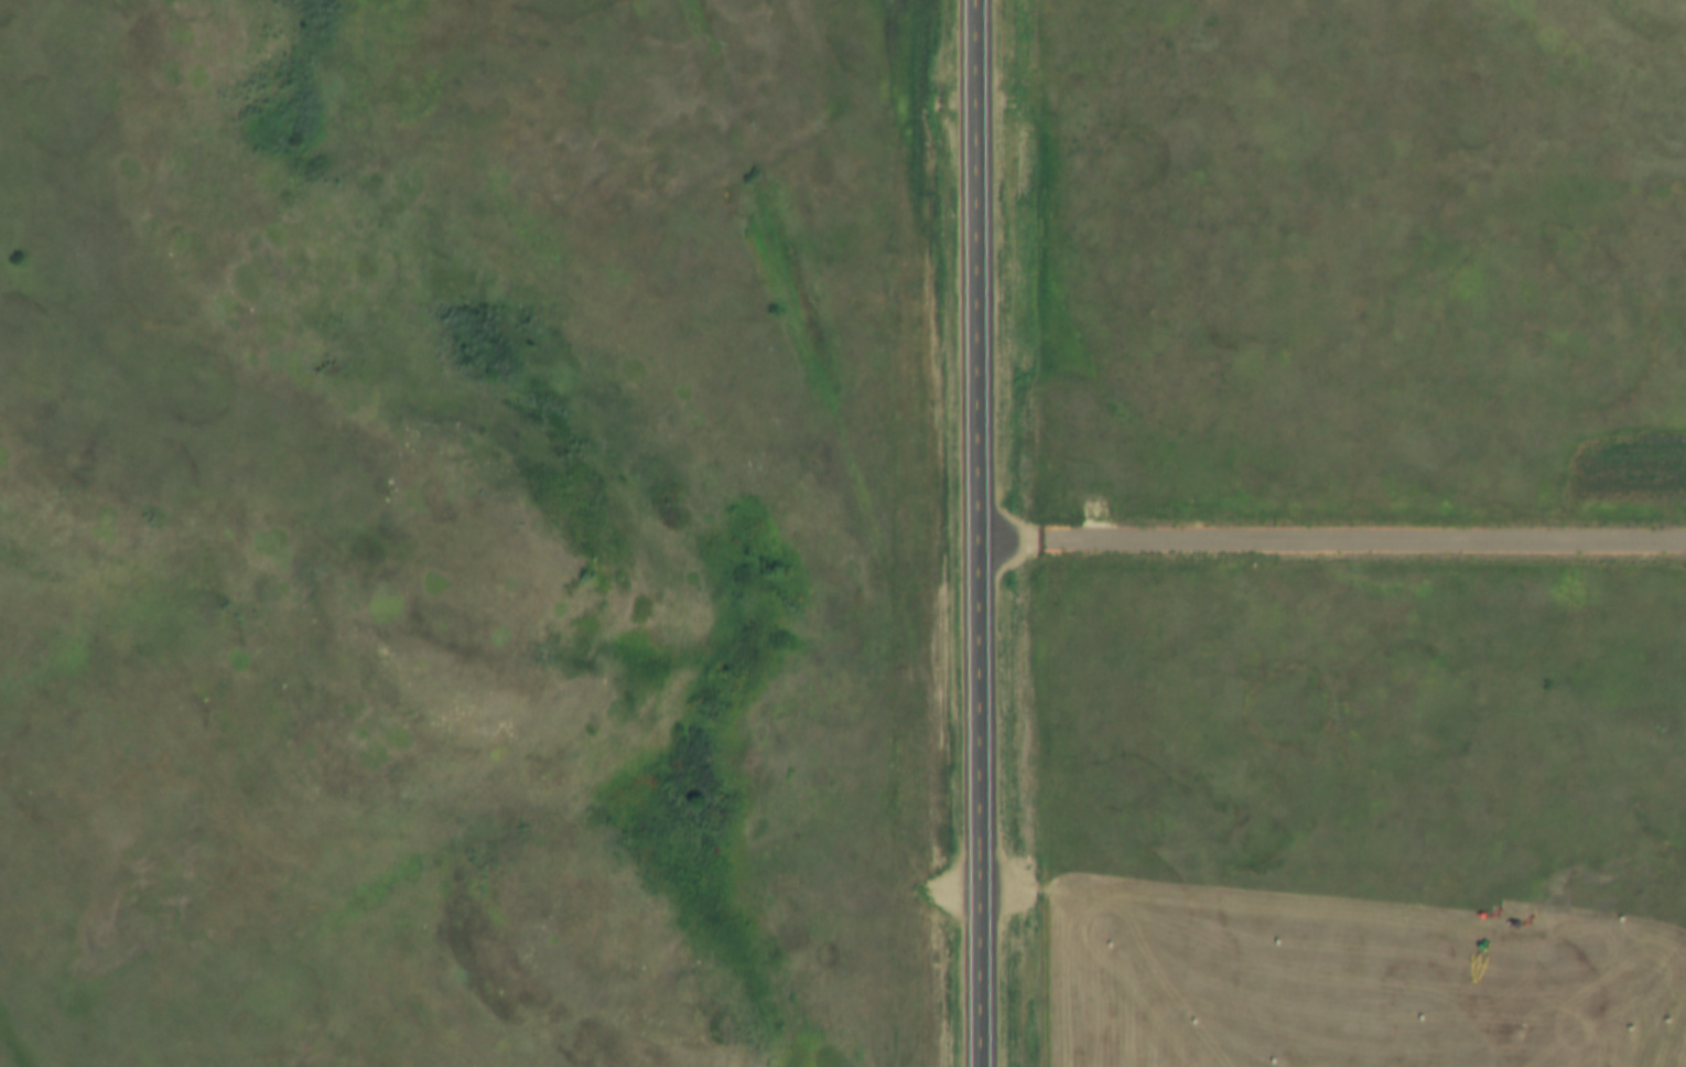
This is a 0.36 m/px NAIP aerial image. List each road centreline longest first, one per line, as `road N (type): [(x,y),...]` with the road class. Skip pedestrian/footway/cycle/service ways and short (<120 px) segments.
road 1 (secondary): [(979,0),(986,1066)]

